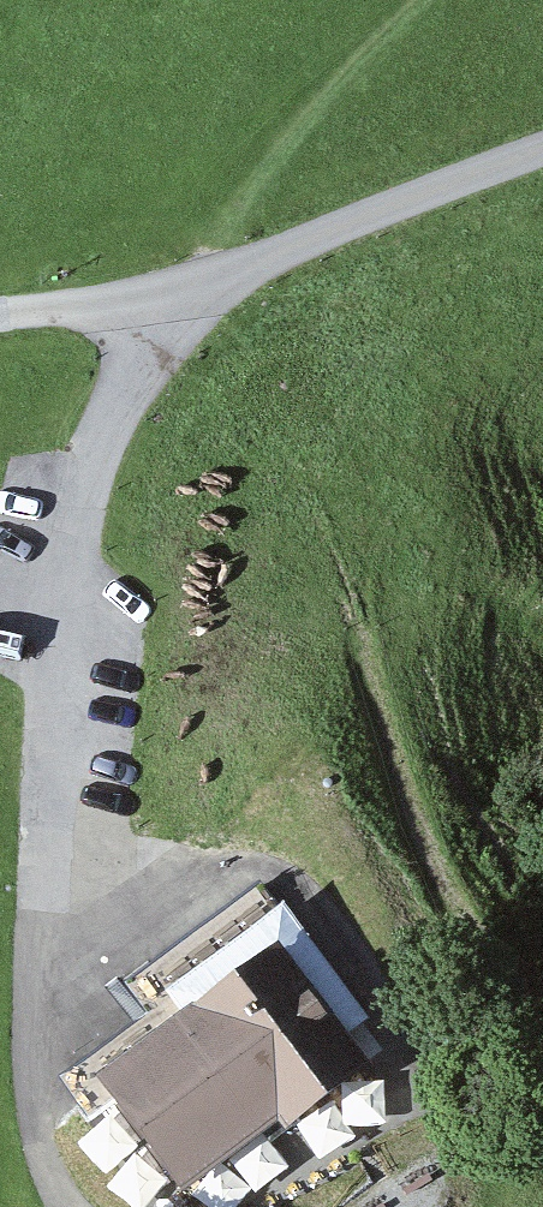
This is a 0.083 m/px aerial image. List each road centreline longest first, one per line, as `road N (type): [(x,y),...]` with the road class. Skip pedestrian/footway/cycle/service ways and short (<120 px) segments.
road 1 (track): [(175,289),(92,458),(36,1013),(43,1153),(75,1206)]
road 2 (track): [(58,844),(288,892),(354,956),(410,1092),(231,1206)]
road 3 (residential): [(175,289),(542,153)]
road 4 (track): [(0,312),(175,289)]

